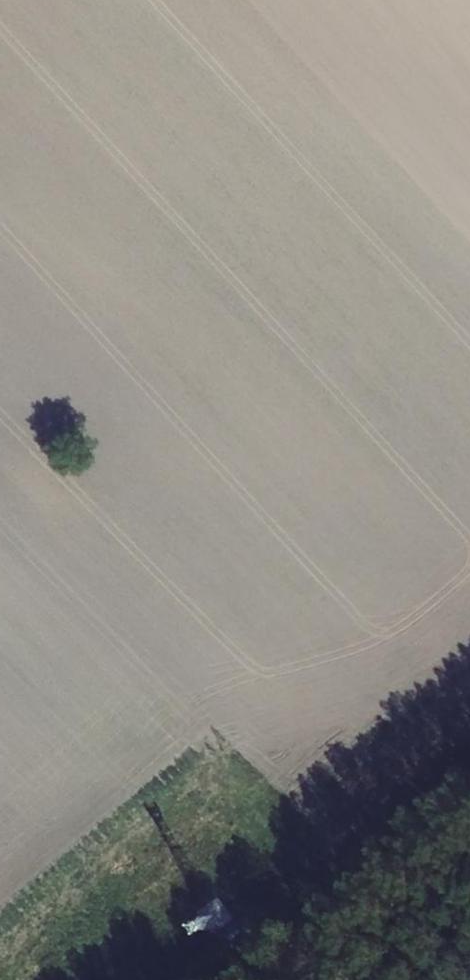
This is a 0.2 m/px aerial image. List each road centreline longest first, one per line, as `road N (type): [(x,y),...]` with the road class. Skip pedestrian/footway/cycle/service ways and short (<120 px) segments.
road 1 (track): [(226,979),(409,846),(469,788)]

